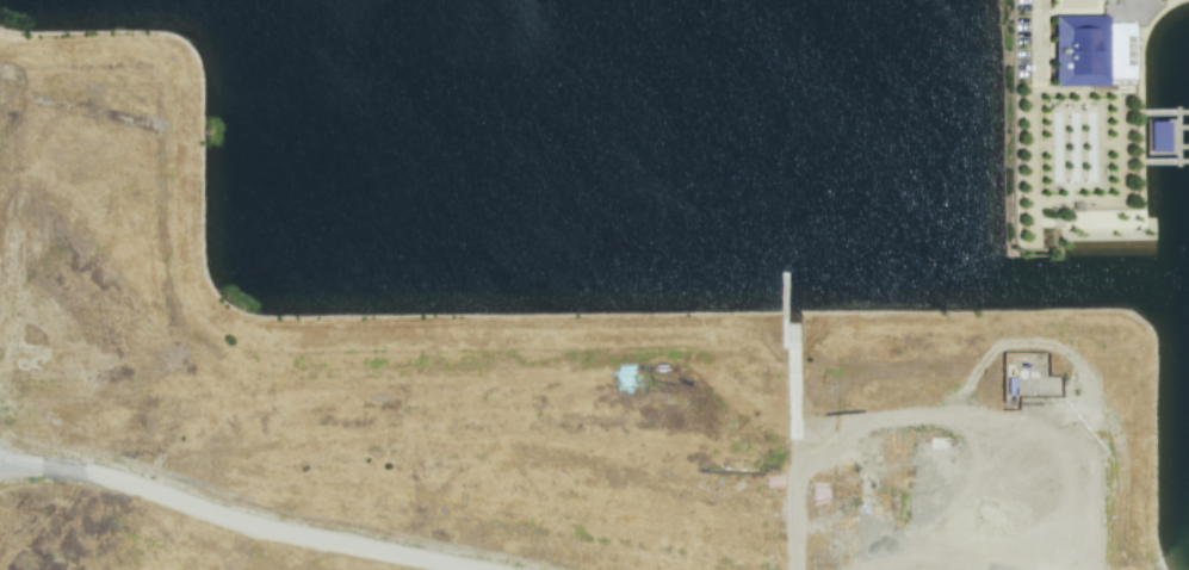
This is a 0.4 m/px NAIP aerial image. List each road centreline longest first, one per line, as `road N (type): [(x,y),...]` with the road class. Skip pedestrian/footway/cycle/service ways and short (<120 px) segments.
road 1 (residential): [(514,569),(271,526),(82,464),(0,458)]

